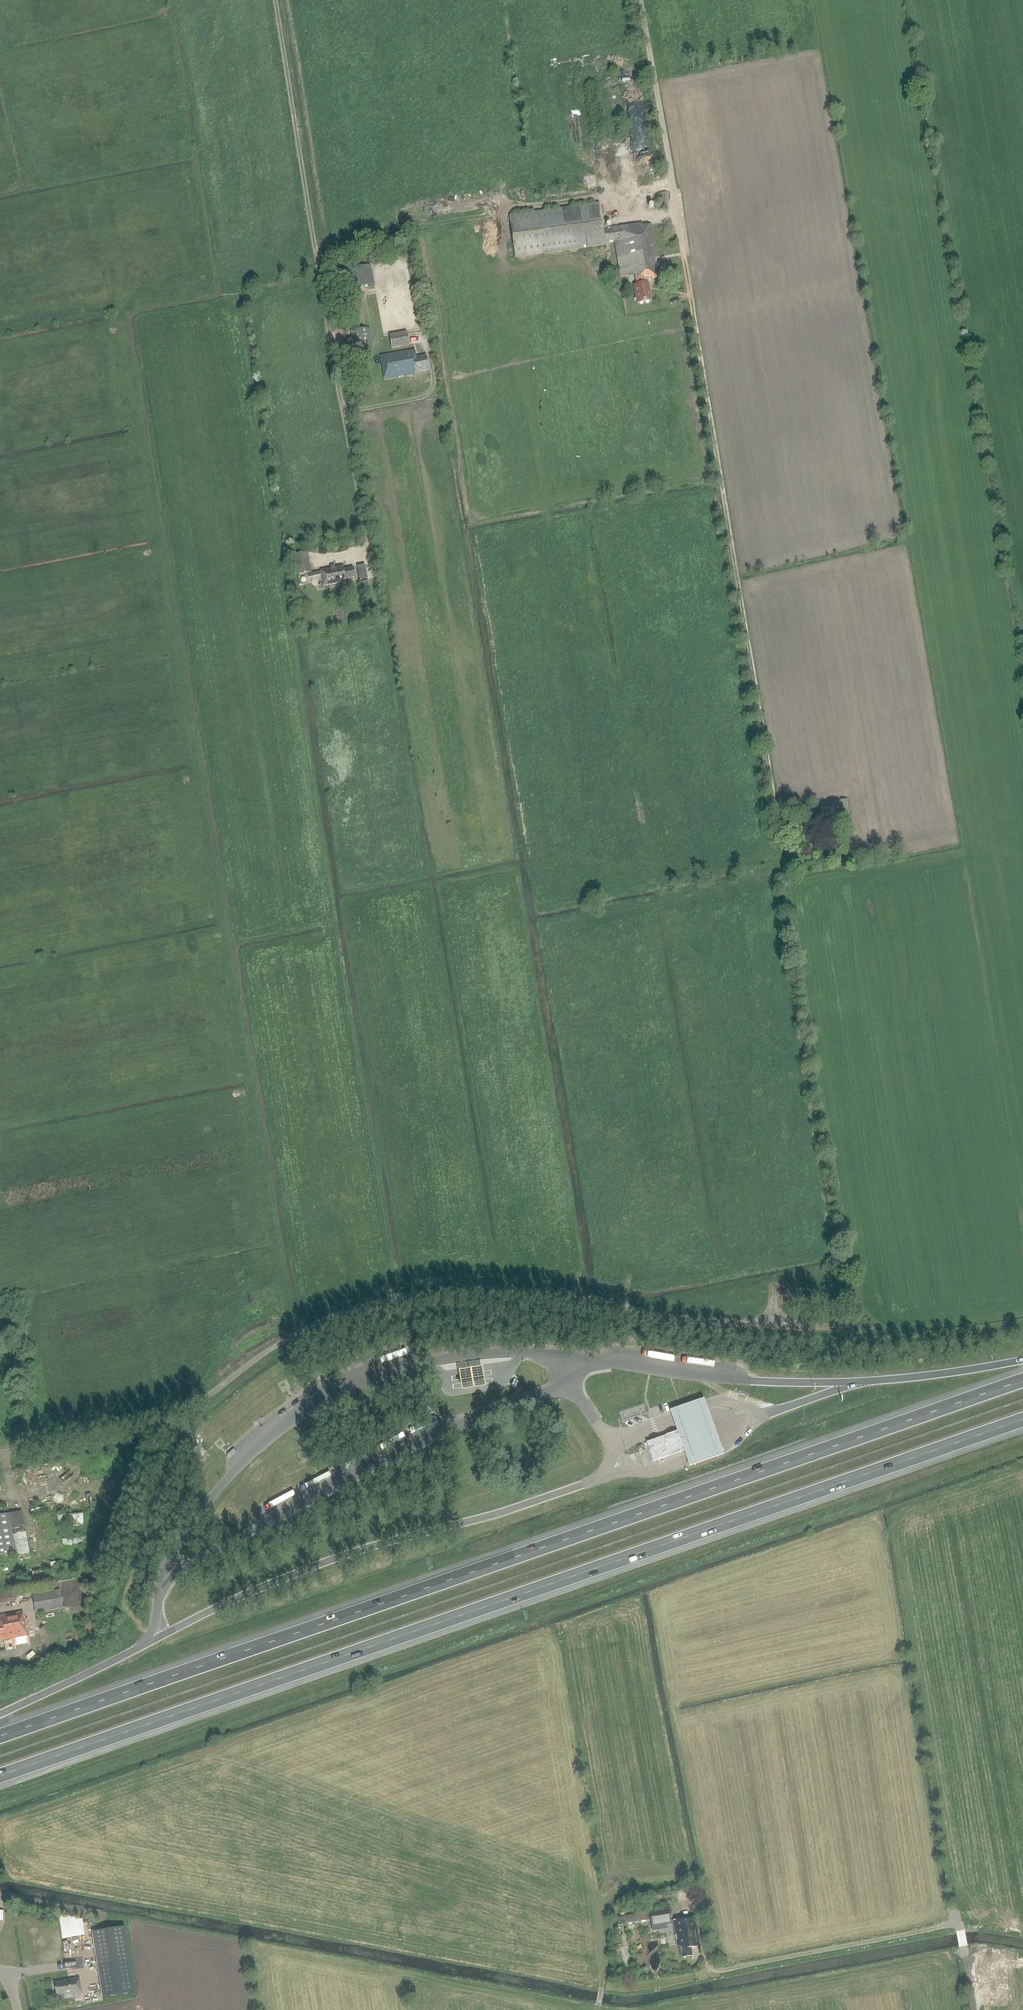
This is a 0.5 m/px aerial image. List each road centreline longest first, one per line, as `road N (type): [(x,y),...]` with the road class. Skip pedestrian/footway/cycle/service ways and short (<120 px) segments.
road 1 (motorway): [(0,1776),(1022,1419)]
road 2 (motorway): [(1022,1381),(0,1736)]
road 3 (unclassified): [(0,1453),(170,1418),(286,1334),(392,1293),(454,1283),(602,1297),(691,1318),(847,1325)]
road 4 (track): [(277,0),(369,553)]
road 5 (motorway): [(1022,1361),(847,1383)]
road 6 (motorway): [(139,1648),(0,1715)]

